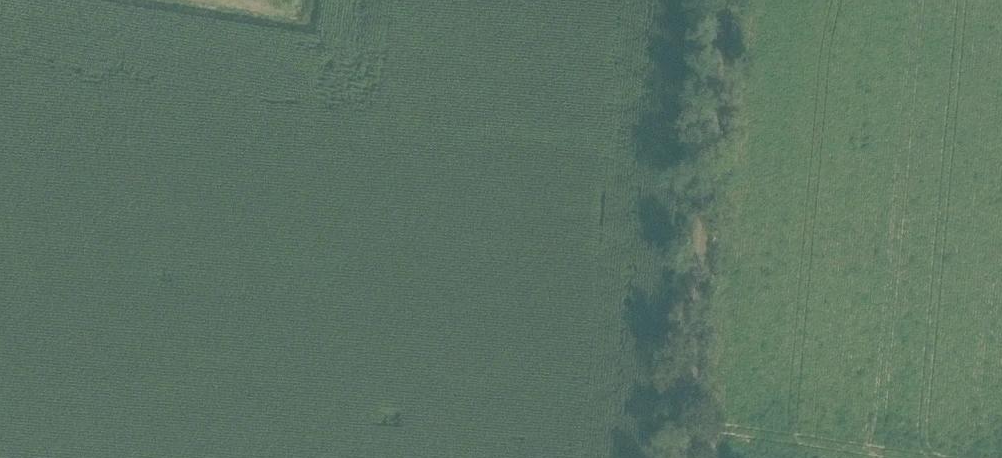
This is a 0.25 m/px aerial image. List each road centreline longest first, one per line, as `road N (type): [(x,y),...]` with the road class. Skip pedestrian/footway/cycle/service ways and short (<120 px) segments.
road 1 (track): [(694,457),(735,0)]

